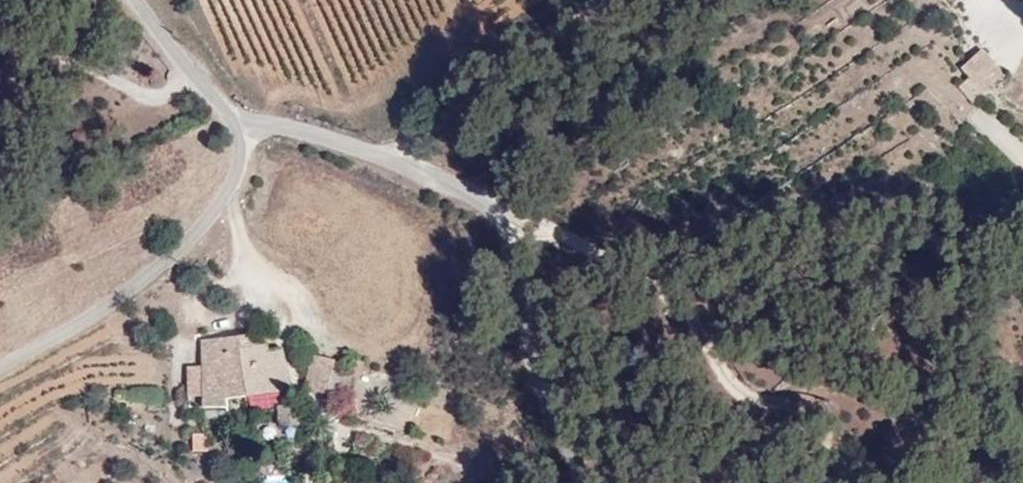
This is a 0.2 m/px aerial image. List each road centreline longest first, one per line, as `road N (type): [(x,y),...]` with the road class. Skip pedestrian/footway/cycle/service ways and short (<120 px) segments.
road 1 (tertiary): [(578,482),(502,214),(433,173),(318,137),(240,123)]
road 2 (tertiary): [(0,366),(74,326),(184,245),(234,183),(240,123)]
road 3 (unclassified): [(240,123),(137,0)]

